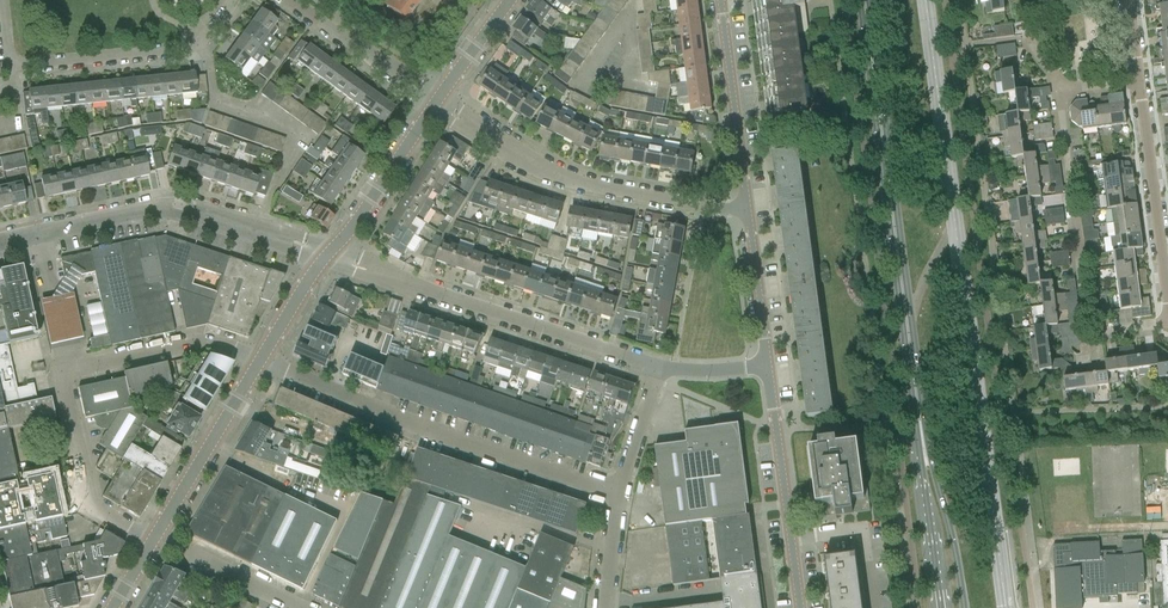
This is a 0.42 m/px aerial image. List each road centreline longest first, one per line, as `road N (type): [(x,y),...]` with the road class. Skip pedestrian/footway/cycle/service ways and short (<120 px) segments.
road 1 (secondary): [(863,0),(923,445)]
road 2 (unclassified): [(152,539),(91,511),(65,391),(68,374),(199,342),(262,360)]
road 3 (unclassified): [(619,498),(262,360)]
road 4 (tertiary): [(658,378),(328,255)]
road 5 (tertiary): [(0,244),(168,211),(328,255)]
road 6 (residential): [(747,208),(709,208),(562,177),(439,102)]
road 7 (residential): [(233,0),(188,48),(10,67),(3,0)]
road 8 (residential): [(1167,327),(1108,327),(1090,306),(1056,89)]
road 9 (tertiary): [(799,607),(763,375)]
road 10 (tertiary): [(152,539),(262,360)]
road 11 (tertiary): [(747,208),(721,0)]
road 12 (residential): [(1167,286),(1141,79)]
road 13 (tertiary): [(328,255),(439,102)]
road 14 (residential): [(439,102),(295,0)]
road 15 (unclassified): [(308,607),(152,539)]
road 16 (tertiary): [(763,375),(747,208)]
road 17 (secondary): [(964,607),(923,445)]
road 18 (secondary): [(923,445),(941,607)]
road 19 (unclassified): [(619,498),(658,378)]
road 20 (tertiary): [(439,102),(512,0)]
road 21 (tertiary): [(262,360),(328,255)]

